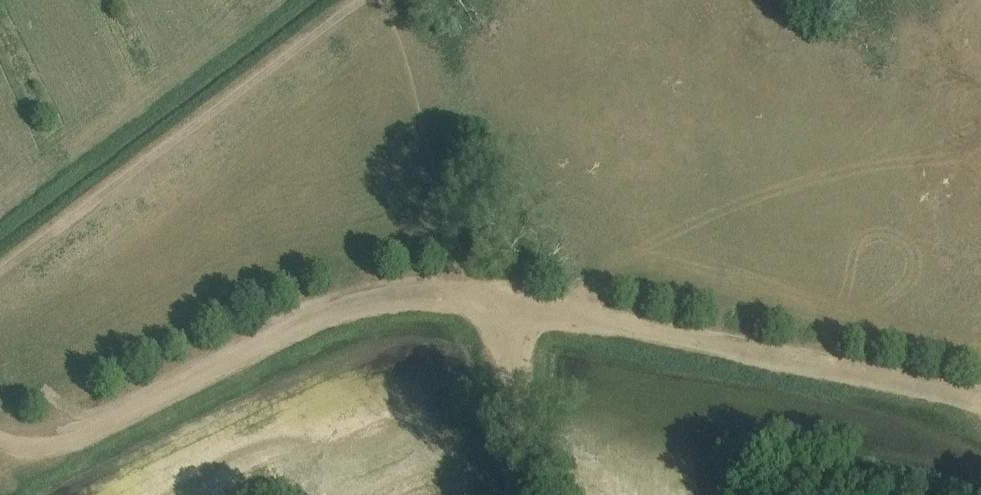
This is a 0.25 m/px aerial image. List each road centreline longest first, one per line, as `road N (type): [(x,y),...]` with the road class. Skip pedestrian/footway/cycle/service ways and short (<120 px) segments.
road 1 (track): [(513,326),(488,302),(456,293),(366,300),(61,444),(0,435)]
road 2 (track): [(980,386),(554,306),(530,310),(513,326)]
road 3 (track): [(0,265),(359,0)]
road 4 (track): [(513,326),(531,494)]

